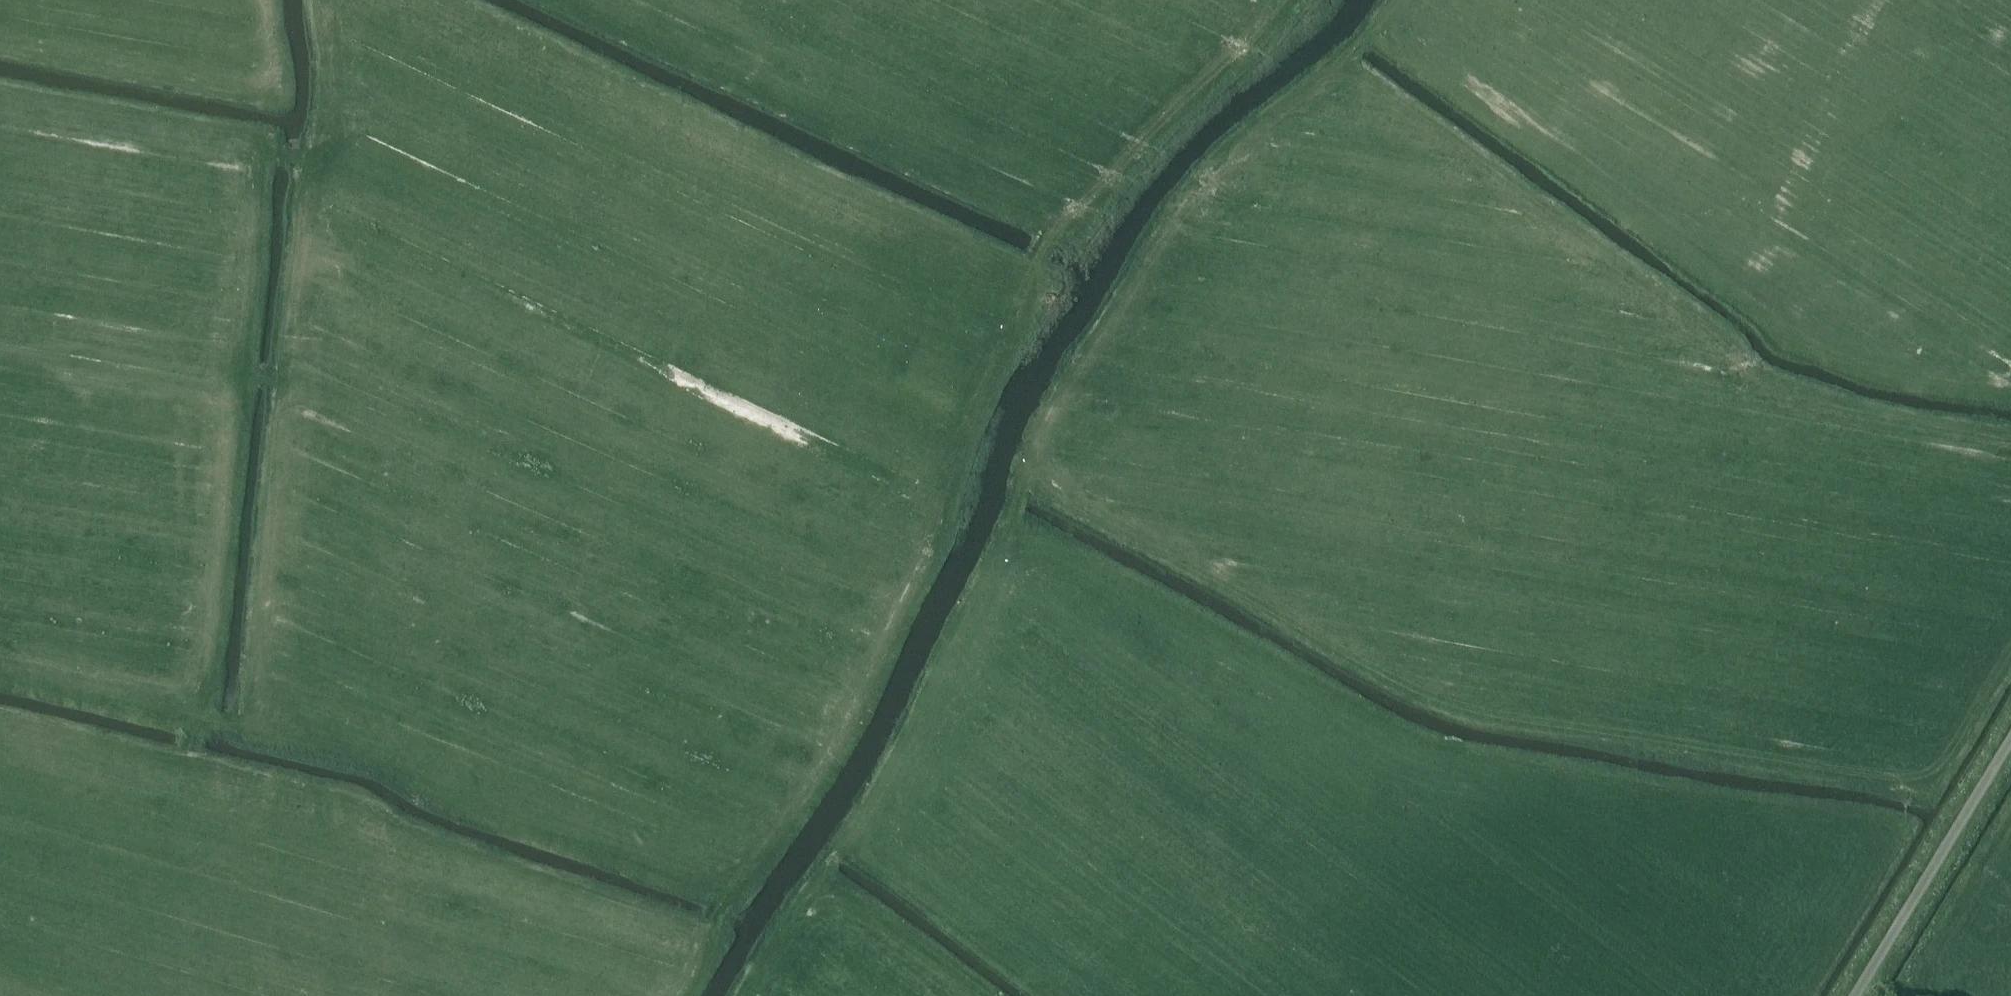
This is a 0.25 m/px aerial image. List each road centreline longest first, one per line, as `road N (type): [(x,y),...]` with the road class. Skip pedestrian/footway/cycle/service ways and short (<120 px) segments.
road 1 (unclassified): [(1855,995),(2010,739)]

